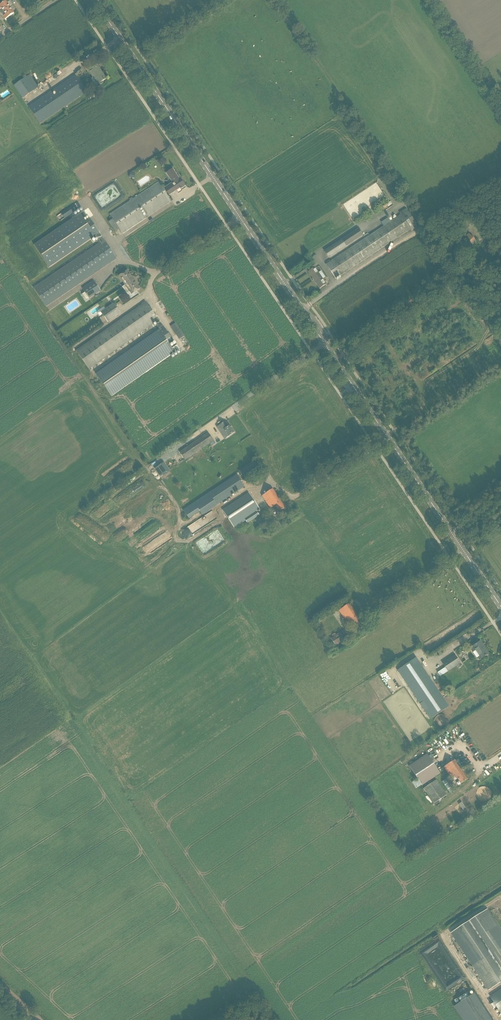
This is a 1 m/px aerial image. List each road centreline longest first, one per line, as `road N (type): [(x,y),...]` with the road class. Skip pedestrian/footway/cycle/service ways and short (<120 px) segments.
road 1 (secondary): [(500,607),(94,0)]
road 2 (track): [(288,318),(500,180)]
road 3 (track): [(500,309),(479,346),(429,383),(422,409),(387,436)]
road 4 (track): [(500,111),(426,0)]

